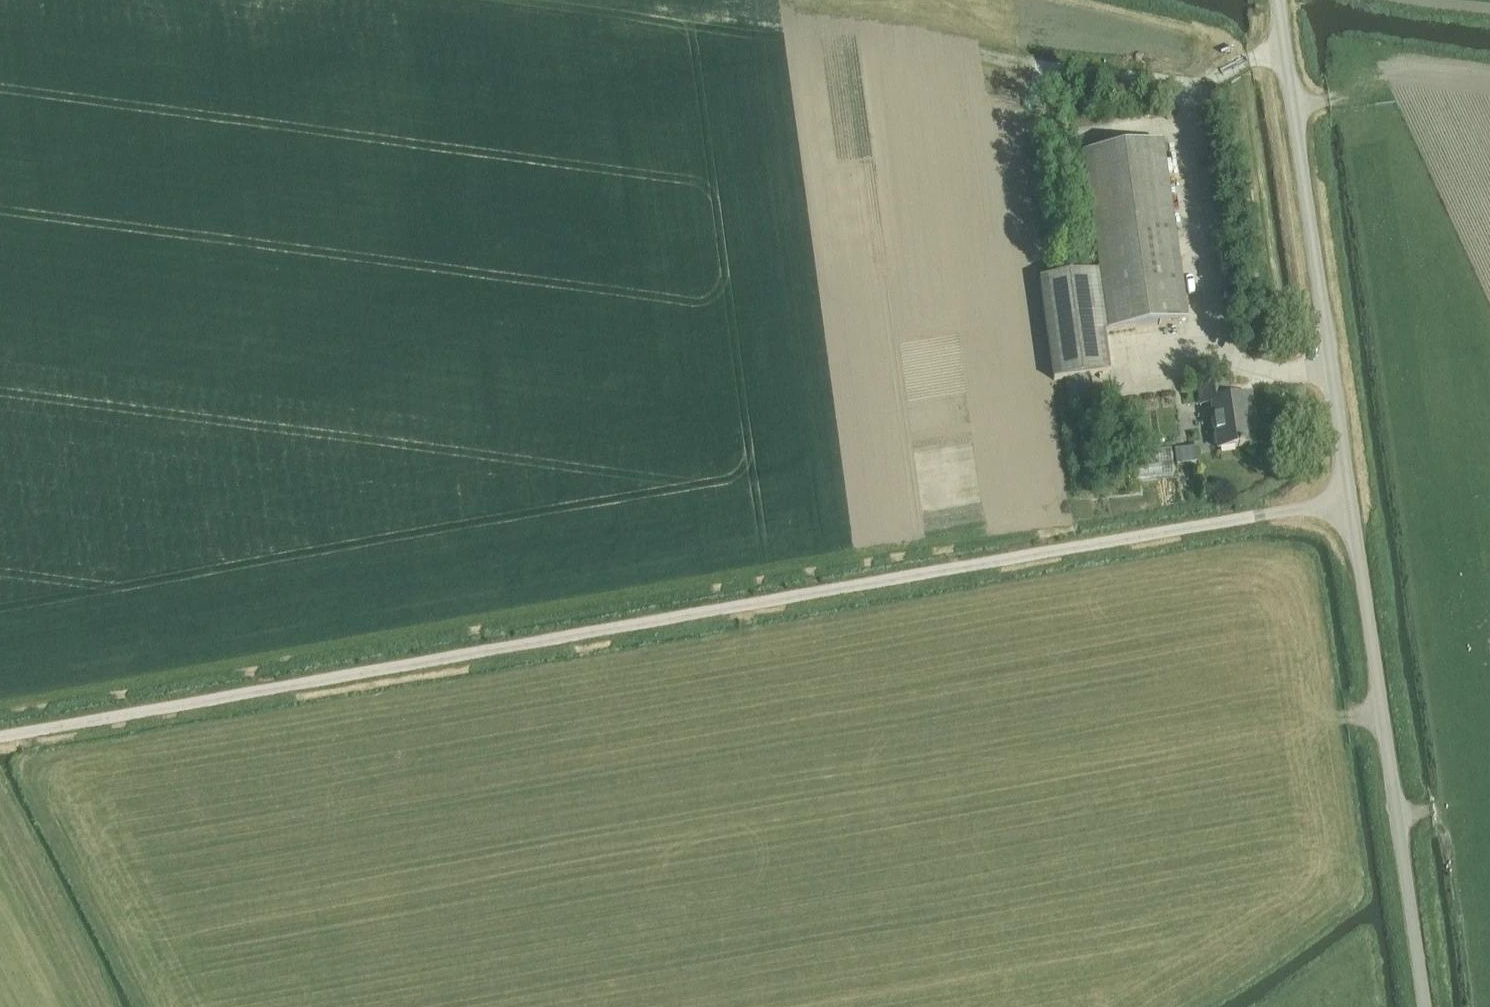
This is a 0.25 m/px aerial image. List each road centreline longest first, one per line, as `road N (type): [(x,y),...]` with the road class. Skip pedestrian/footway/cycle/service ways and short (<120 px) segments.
road 1 (unclassified): [(0,738),(1351,504)]
road 2 (unclassified): [(1351,504),(1276,0)]
road 3 (unclassified): [(1425,1006),(1351,504)]

